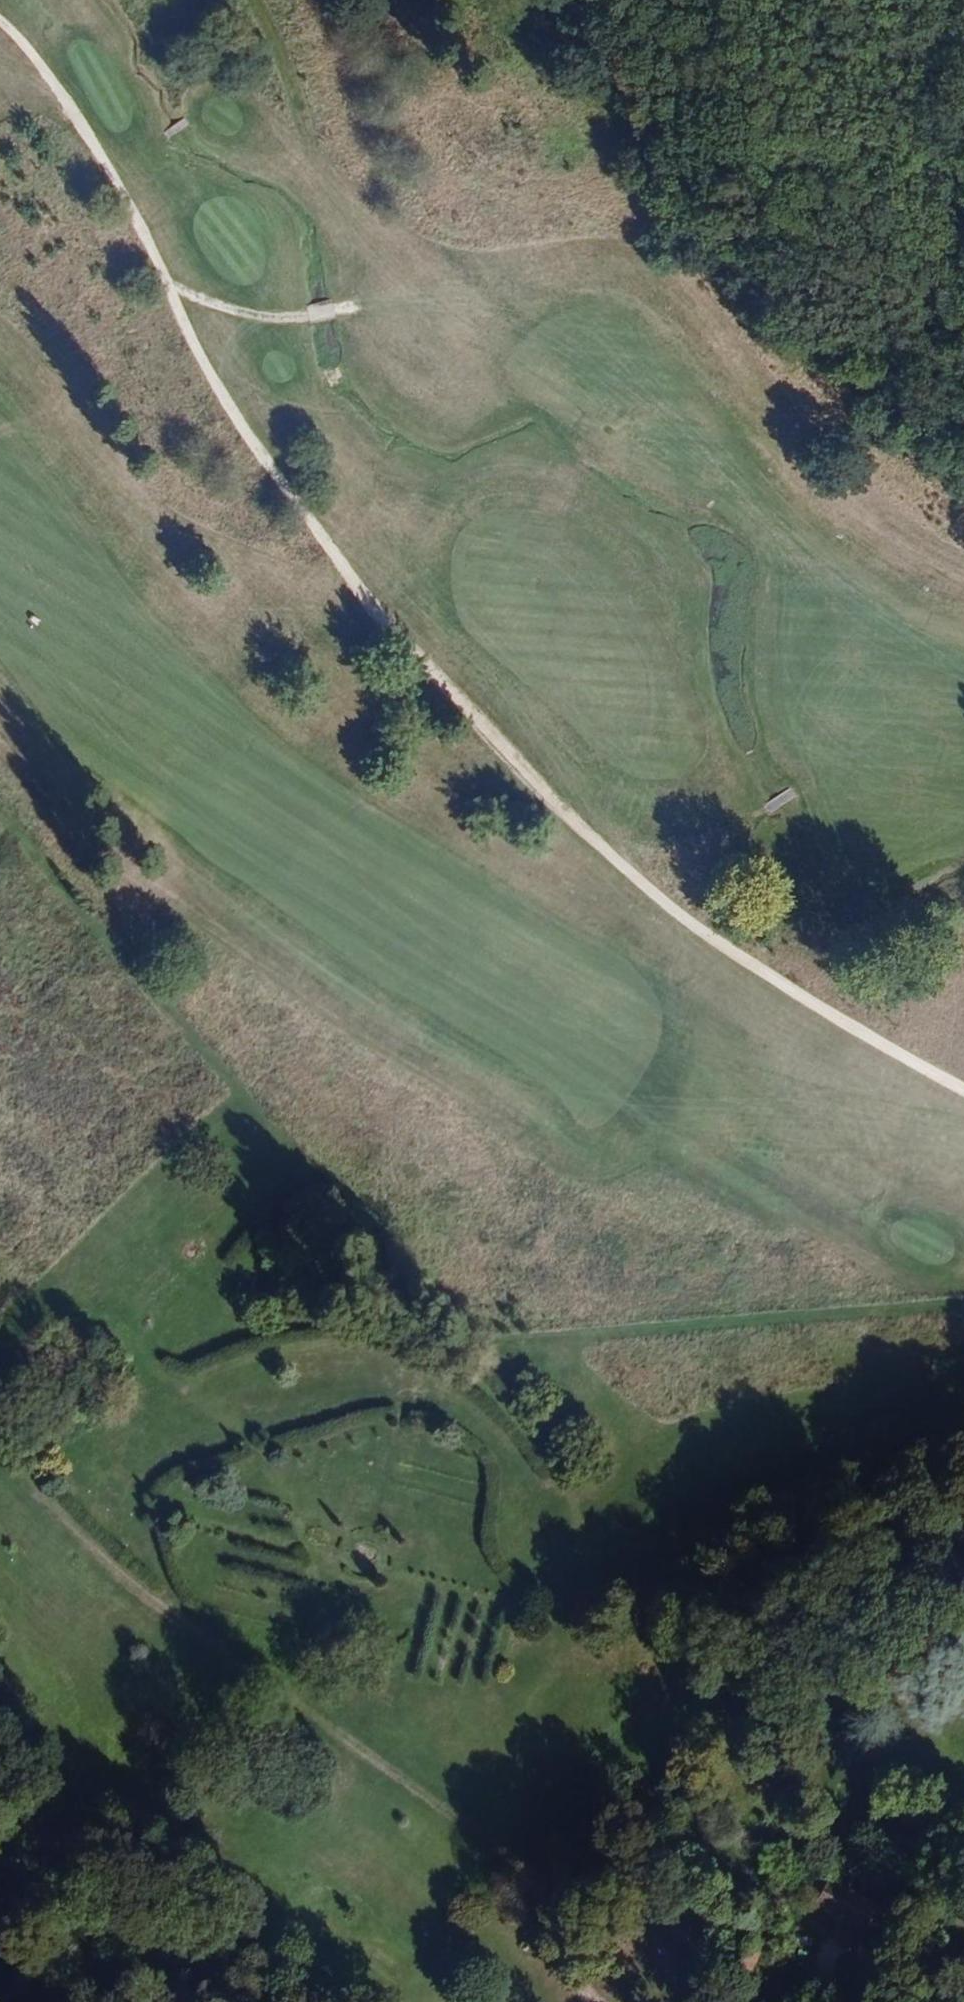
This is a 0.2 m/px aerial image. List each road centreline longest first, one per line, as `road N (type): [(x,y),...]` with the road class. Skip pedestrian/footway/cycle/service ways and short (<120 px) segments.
road 1 (track): [(0,24),(31,54),(125,202),(200,357),(256,450),(450,690),(686,922),(963,1090)]
road 2 (track): [(963,415),(923,393),(839,321),(588,0)]

